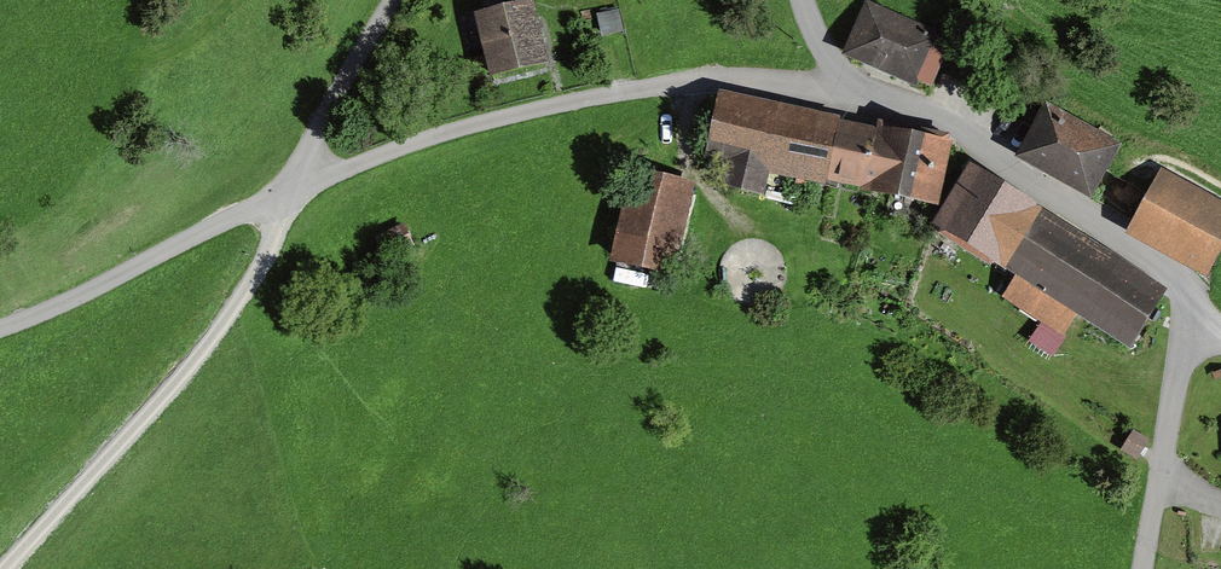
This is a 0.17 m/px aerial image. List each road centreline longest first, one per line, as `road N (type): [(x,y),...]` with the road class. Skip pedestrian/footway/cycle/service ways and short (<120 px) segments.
road 1 (residential): [(855,94),(950,125),(1178,291),(1180,352),(1143,568)]
road 2 (residential): [(855,94),(713,78),(646,86),(453,130),(290,191)]
road 3 (track): [(290,191),(256,270),(205,347),(4,568)]
road 4 (residential): [(290,191),(0,328)]
road 5 (residential): [(394,0),(290,191)]

